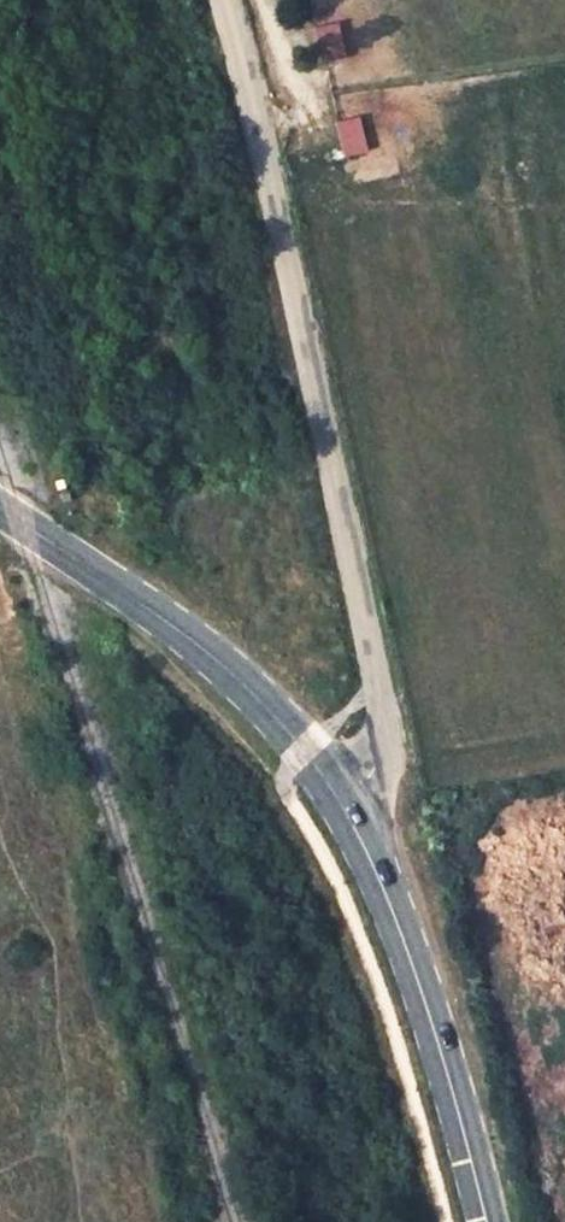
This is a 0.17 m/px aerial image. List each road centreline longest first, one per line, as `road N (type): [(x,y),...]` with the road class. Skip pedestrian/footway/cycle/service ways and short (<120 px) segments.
road 1 (unclassified): [(224,0),(249,77),(387,722),(377,767),(339,798)]
road 2 (tertiary): [(339,798),(285,724),(229,670),(0,508)]
road 3 (tertiary): [(488,1221),(405,940),(339,798)]

